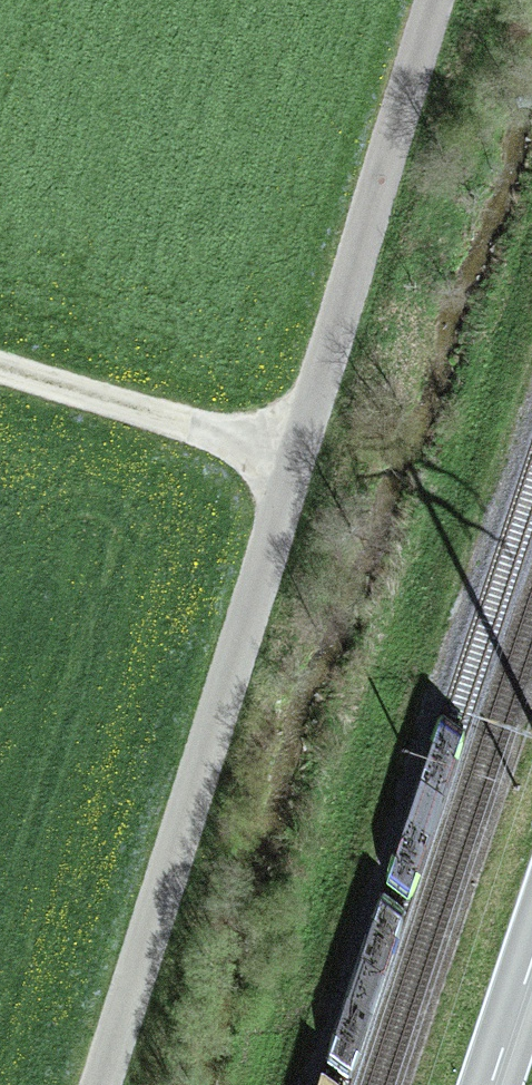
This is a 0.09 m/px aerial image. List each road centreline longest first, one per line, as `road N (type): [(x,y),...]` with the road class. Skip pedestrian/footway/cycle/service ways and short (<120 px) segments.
road 1 (unclassified): [(86,1084),(451,0)]
road 2 (track): [(0,372),(292,463)]
road 3 (secondary): [(531,971),(495,1084)]

